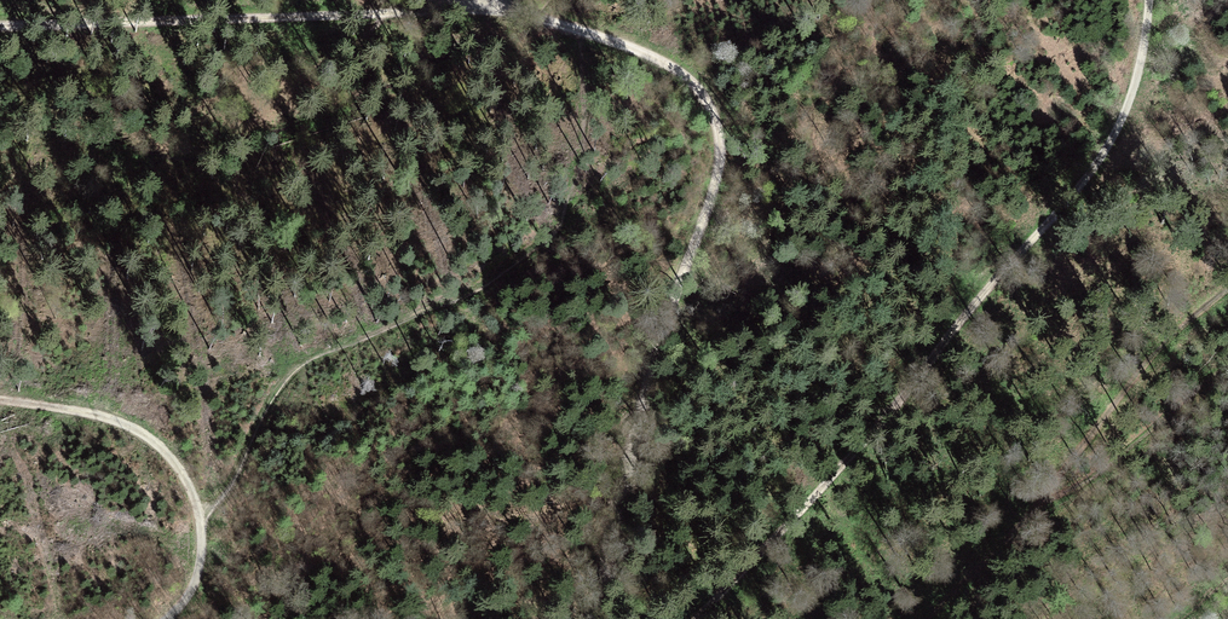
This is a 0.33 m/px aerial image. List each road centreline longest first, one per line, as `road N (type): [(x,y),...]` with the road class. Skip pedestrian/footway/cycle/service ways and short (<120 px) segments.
road 1 (track): [(1150,0),(1133,100),(1095,164),(698,618)]
road 2 (track): [(447,0),(269,18),(0,24)]
road 3 (track): [(1227,365),(1120,459),(1037,506),(933,618)]
road 4 (track): [(1037,506),(1151,357),(1227,291)]
road 5 (track): [(0,400),(105,416),(138,429),(189,482),(203,528)]

